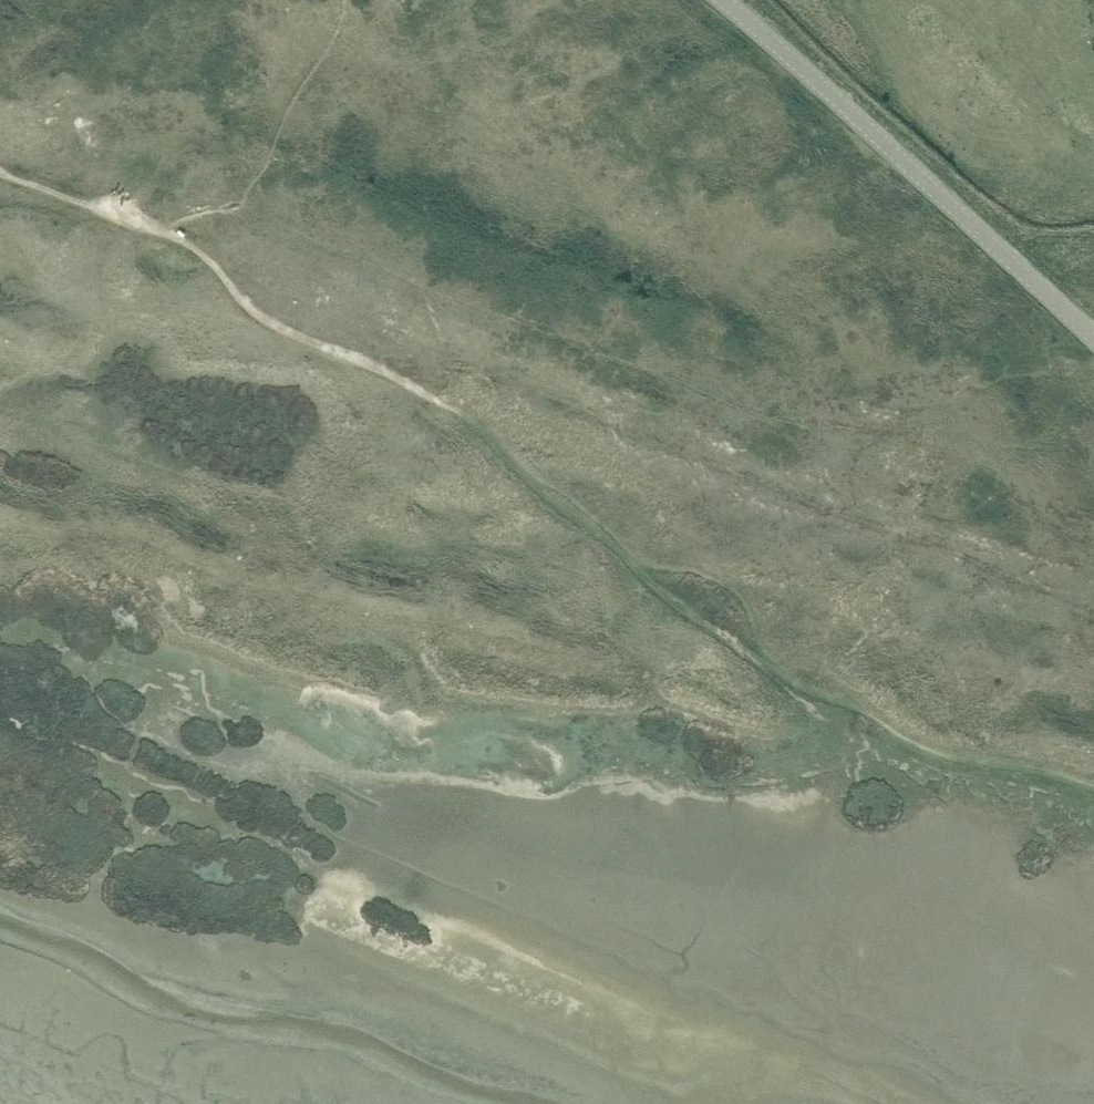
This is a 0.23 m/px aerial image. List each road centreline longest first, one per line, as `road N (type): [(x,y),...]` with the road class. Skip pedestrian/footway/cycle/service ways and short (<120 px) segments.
road 1 (unclassified): [(715,0),(1093,342)]

